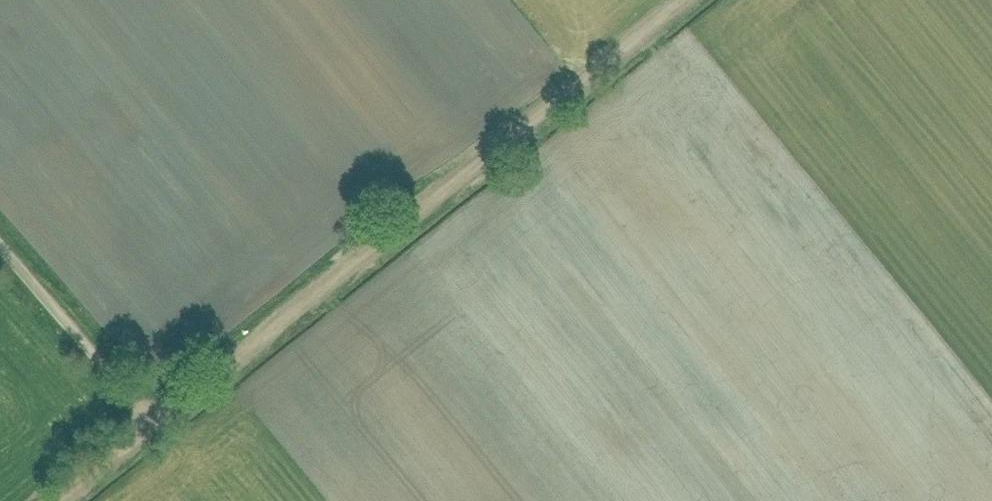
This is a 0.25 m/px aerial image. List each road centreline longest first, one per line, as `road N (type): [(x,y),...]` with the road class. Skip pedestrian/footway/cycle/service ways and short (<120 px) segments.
road 1 (track): [(151,422),(690,0)]
road 2 (unclassified): [(101,468),(151,422),(0,248)]

